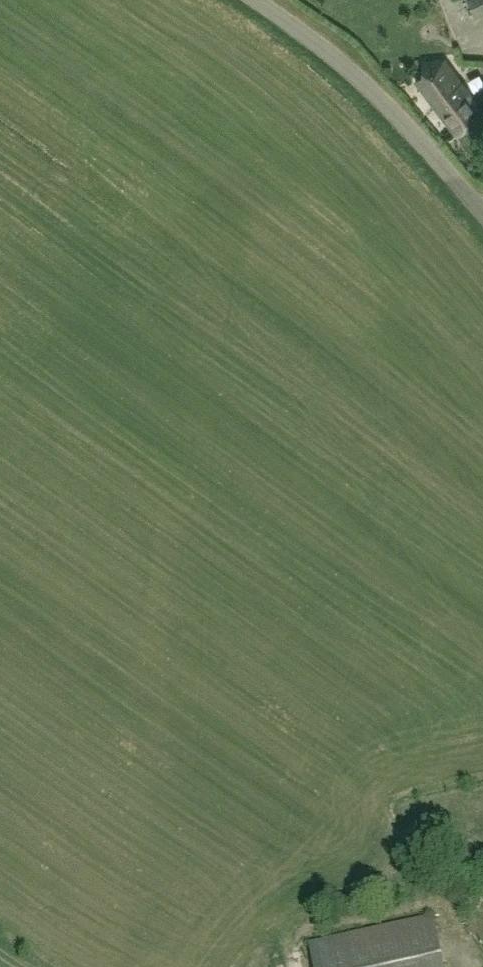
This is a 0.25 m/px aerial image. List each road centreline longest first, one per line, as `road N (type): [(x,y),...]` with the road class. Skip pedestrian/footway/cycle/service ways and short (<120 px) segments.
road 1 (unclassified): [(482,216),(363,82),(257,0)]

